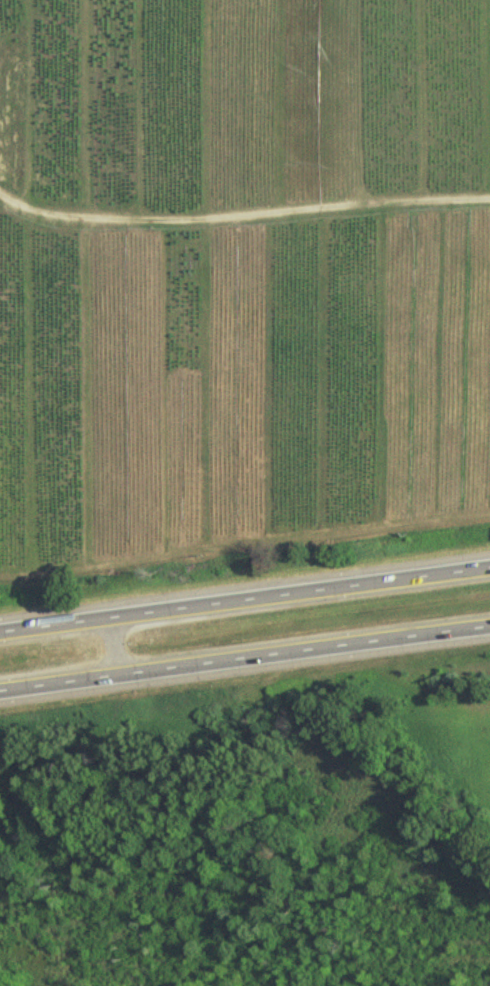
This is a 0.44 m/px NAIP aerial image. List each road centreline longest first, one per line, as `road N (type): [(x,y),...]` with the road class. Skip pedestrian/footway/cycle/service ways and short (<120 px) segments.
road 1 (motorway): [(0,697),(489,630)]
road 2 (motorway): [(489,562),(0,626)]

